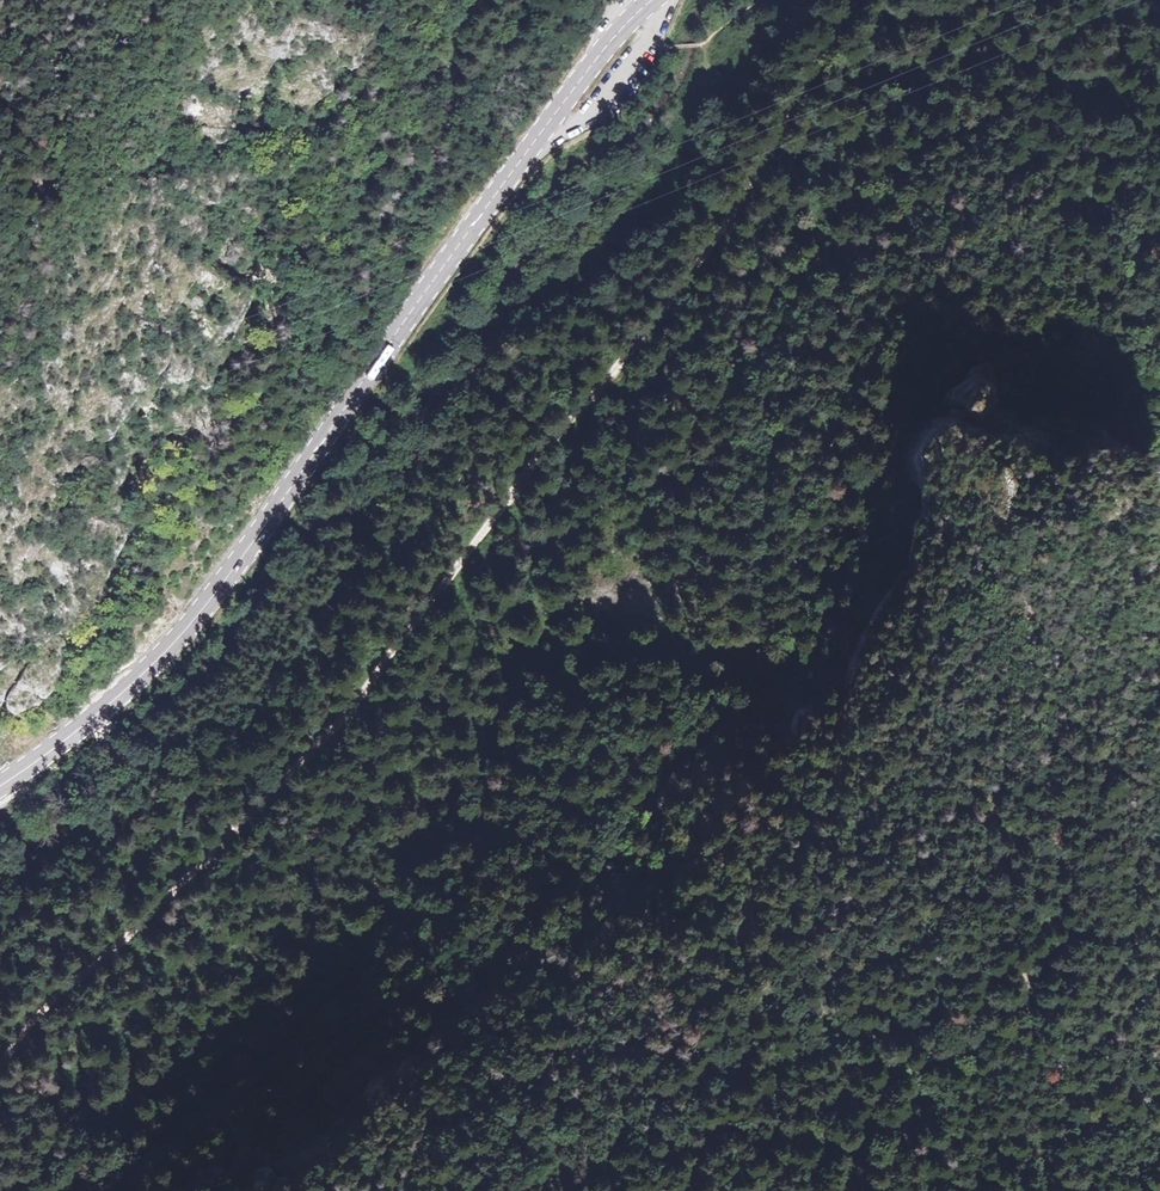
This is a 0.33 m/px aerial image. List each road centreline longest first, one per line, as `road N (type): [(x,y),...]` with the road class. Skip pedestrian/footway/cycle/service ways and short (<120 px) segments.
road 1 (track): [(850,0),(708,253),(627,361),(546,446),(352,710),(128,938),(38,1013),(0,1066)]
road 2 (secondary): [(649,0),(475,221),(199,615),(82,729),(0,786)]
road 3 (track): [(1028,1010),(978,1044),(958,1081),(896,1143),(779,1172),(742,1190)]
road 4 (track): [(1083,1190),(1091,1110),(1081,1061),(1061,1033),(1028,1010)]

